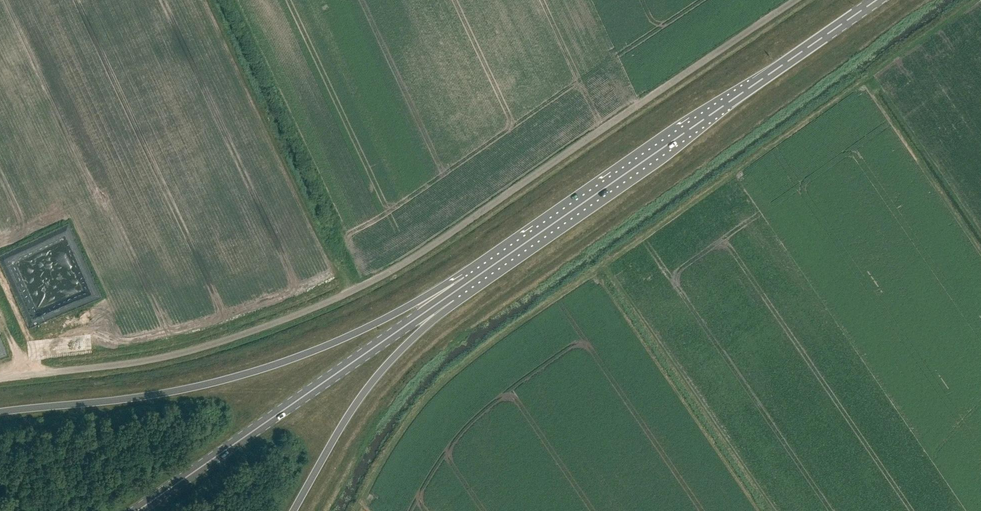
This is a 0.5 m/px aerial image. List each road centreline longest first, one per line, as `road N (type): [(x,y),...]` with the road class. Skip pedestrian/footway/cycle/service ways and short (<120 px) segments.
road 1 (unclassified): [(0,379),(217,343),(364,286),(795,0)]
road 2 (primary): [(466,286),(878,0)]
road 3 (primary): [(466,286),(291,360),(216,382),(0,412)]
road 4 (primary): [(139,510),(466,286)]
road 5 (primary): [(292,510),(364,394),(466,286)]

